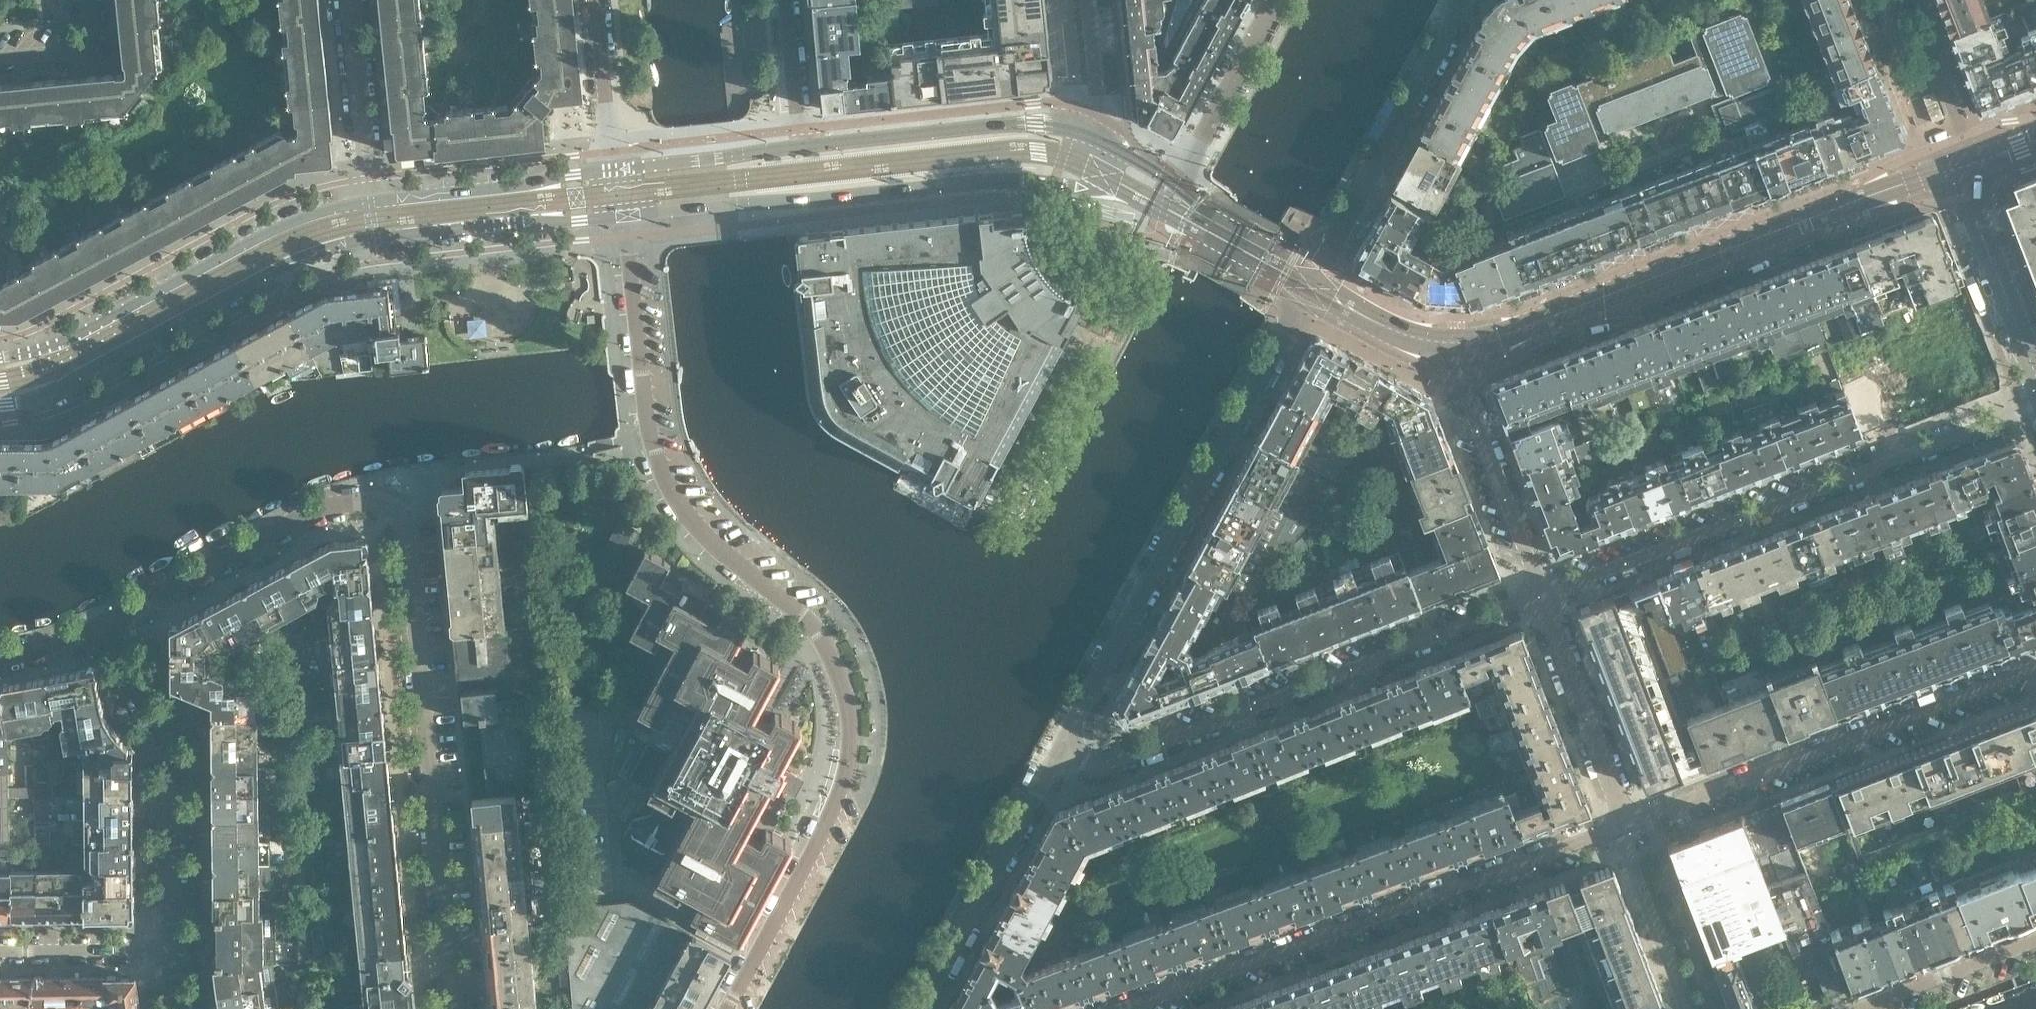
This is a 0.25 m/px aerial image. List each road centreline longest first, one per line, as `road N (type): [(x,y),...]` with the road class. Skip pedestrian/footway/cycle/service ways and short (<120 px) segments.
road 1 (residential): [(622,216),(665,479),(700,528),(821,635),(850,721),(838,794),(725,1008)]
road 2 (residential): [(2035,409),(1542,596)]
road 3 (residential): [(1059,746),(1308,286)]
road 4 (residential): [(1542,596),(1117,757),(1059,746)]
road 5 (residential): [(1148,1008),(1628,829)]
road 6 (residential): [(441,1008),(412,545),(397,508)]
road 7 (tertiary): [(622,216),(1004,173),(1056,179),(1090,166)]
road 8 (tertiary): [(1963,165),(1532,323)]
road 9 (residential): [(1628,829),(2035,679)]
road 10 (tertiary): [(0,403),(55,388),(281,267),(375,239)]
road 11 (tertiary): [(370,200),(299,218),(51,348),(0,360)]
road 12 (residential): [(179,947),(152,717),(116,620)]
road 13 (residential): [(1308,286),(1468,0)]
road 14 (residential): [(116,620),(337,504),(380,501),(397,508)]
road 15 (tertiary): [(1090,166),(1065,134),(1035,124),(800,147)]
road 16 (residential): [(929,1008),(1059,746)]
road 17 (residential): [(1542,596),(1464,386),(1460,342)]
road 18 (residential): [(1628,829),(1542,596)]
road 19 (tertiary): [(375,239),(622,216)]
road 20 (tertiary): [(614,168),(370,200)]
road 21 (residential): [(1167,209),(1276,0)]
road 22 (tertiary): [(2035,368),(1970,207),(1963,165)]
road 23 (residential): [(370,200),(349,0)]
road 24 (residential): [(2035,939),(1858,1008)]
road 25 (residential): [(1689,1008),(1628,829)]
road 26 (tertiary): [(800,147),(614,168)]
road 27 (residential): [(1963,165),(1960,125),(1933,55),(1905,33),(1892,0)]
road 28 (residential): [(0,947),(179,947)]
road 29 (residential): [(594,0),(614,168)]
road 30 (residential): [(1087,0),(1099,116),(1090,166)]
road 31 (tertiary): [(1308,286),(1402,332),(1460,342)]
road 32 (tertiary): [(1167,209),(1308,286)]
road 33 (residential): [(800,147),(786,0)]
road 34 (residential): [(0,59),(81,50),(91,36),(88,0)]
road 35 (residential): [(0,657),(116,620)]

